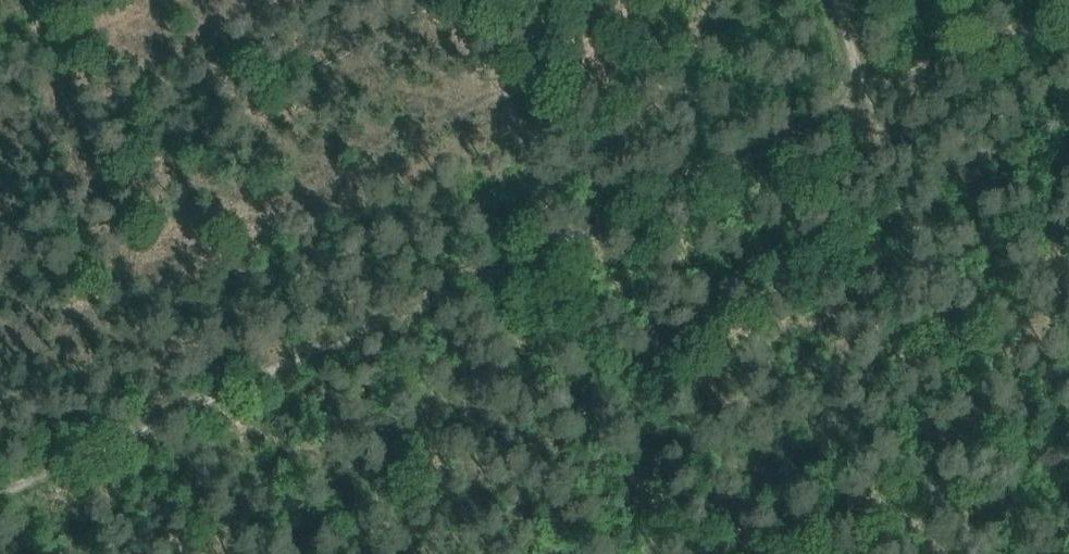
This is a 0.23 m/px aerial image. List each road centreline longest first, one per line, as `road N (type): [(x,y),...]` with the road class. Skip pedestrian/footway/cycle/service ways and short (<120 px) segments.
road 1 (track): [(1068,6),(0,495)]
road 2 (track): [(820,0),(1003,553)]
road 3 (track): [(175,415),(39,0)]

